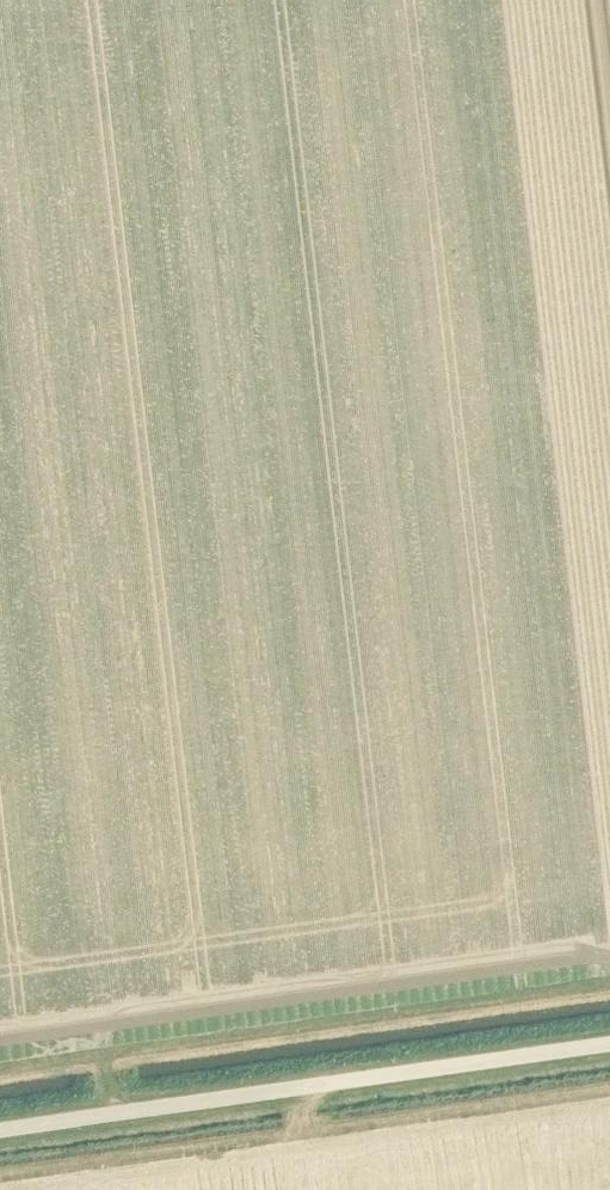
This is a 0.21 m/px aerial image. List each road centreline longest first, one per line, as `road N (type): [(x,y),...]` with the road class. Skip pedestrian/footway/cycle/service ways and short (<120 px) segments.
road 1 (unclassified): [(0,1129),(609,1042)]

